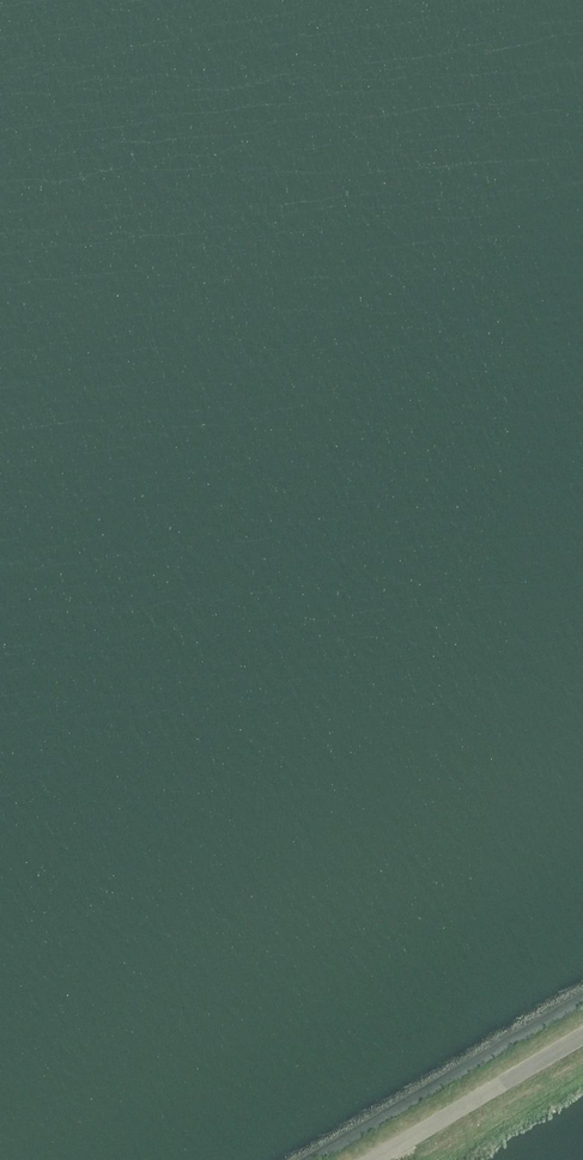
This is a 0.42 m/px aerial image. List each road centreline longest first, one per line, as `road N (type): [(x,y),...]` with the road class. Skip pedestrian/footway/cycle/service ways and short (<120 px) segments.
road 1 (unclassified): [(383,1159),(582,1040)]

